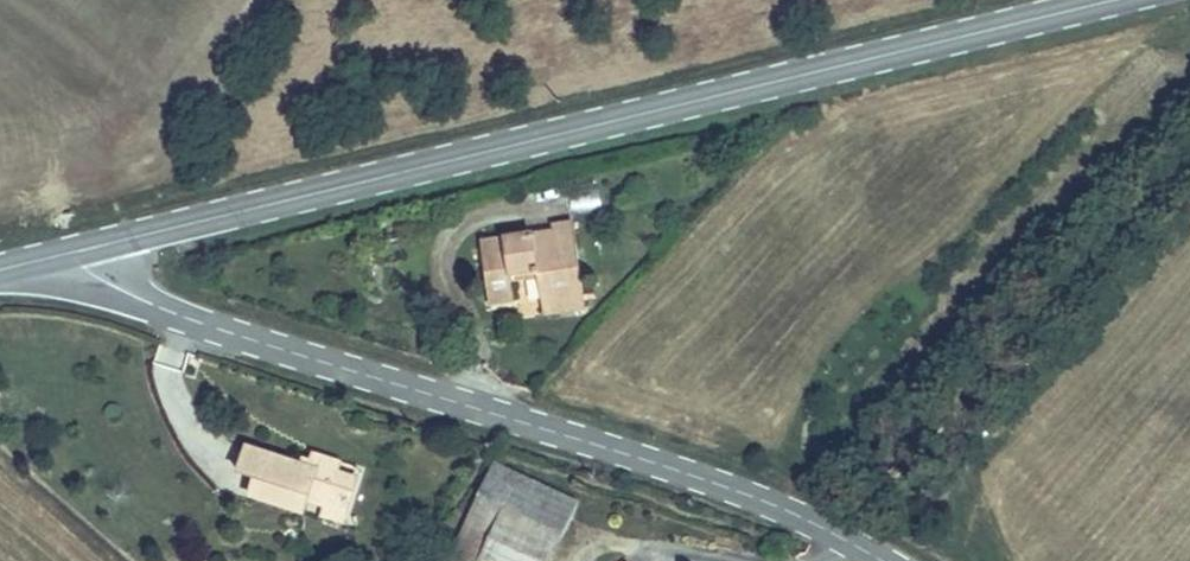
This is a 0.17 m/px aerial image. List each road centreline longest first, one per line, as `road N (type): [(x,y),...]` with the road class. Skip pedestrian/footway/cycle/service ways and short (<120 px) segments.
road 1 (secondary): [(79,251),(1109,0)]
road 2 (tertiary): [(882,560),(807,519),(721,486),(172,313),(105,282),(79,251)]

